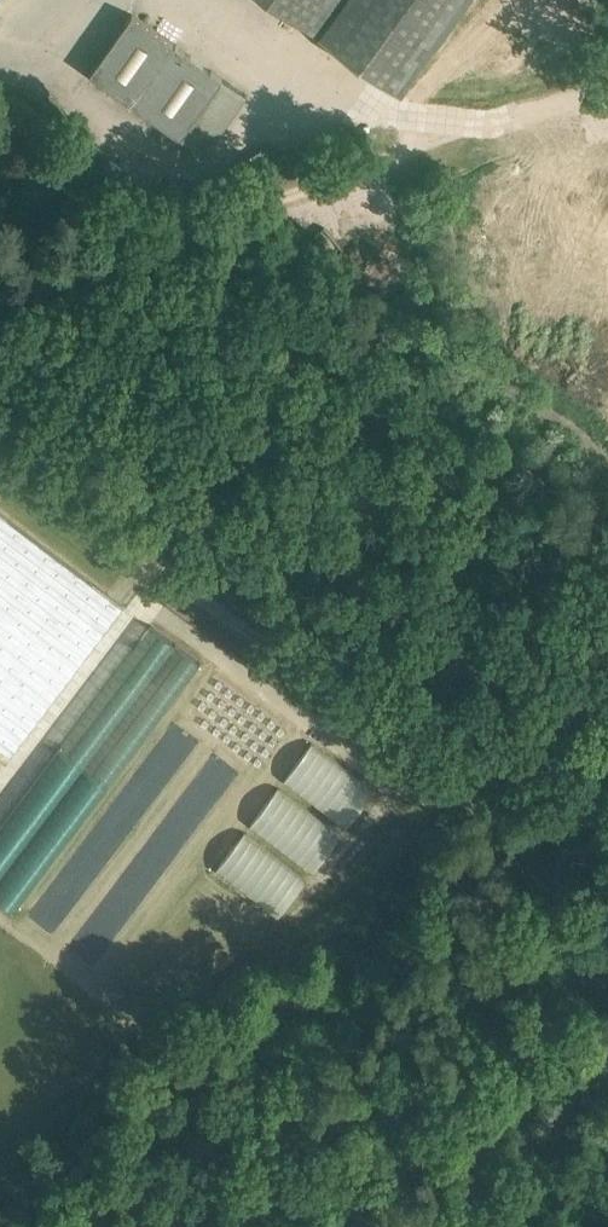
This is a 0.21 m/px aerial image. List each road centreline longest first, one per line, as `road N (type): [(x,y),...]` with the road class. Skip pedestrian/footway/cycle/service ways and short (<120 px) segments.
road 1 (track): [(189,600),(431,778),(530,872),(607,1020)]
road 2 (unclassified): [(189,600),(0,460)]

